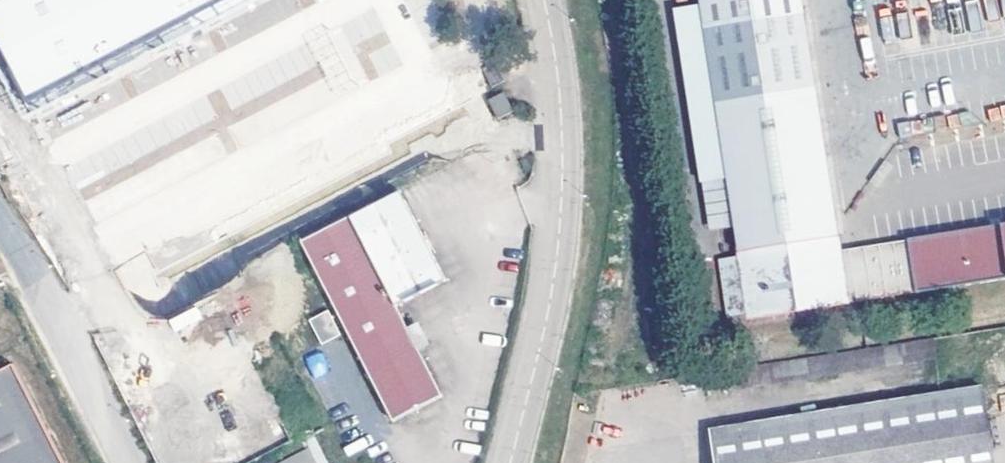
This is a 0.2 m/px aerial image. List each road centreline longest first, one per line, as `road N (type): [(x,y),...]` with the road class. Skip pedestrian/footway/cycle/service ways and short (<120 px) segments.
road 1 (tertiary): [(544,0),(561,111),(562,194),(553,292),(510,462)]
road 2 (unclassified): [(128,462),(73,358),(82,276)]

